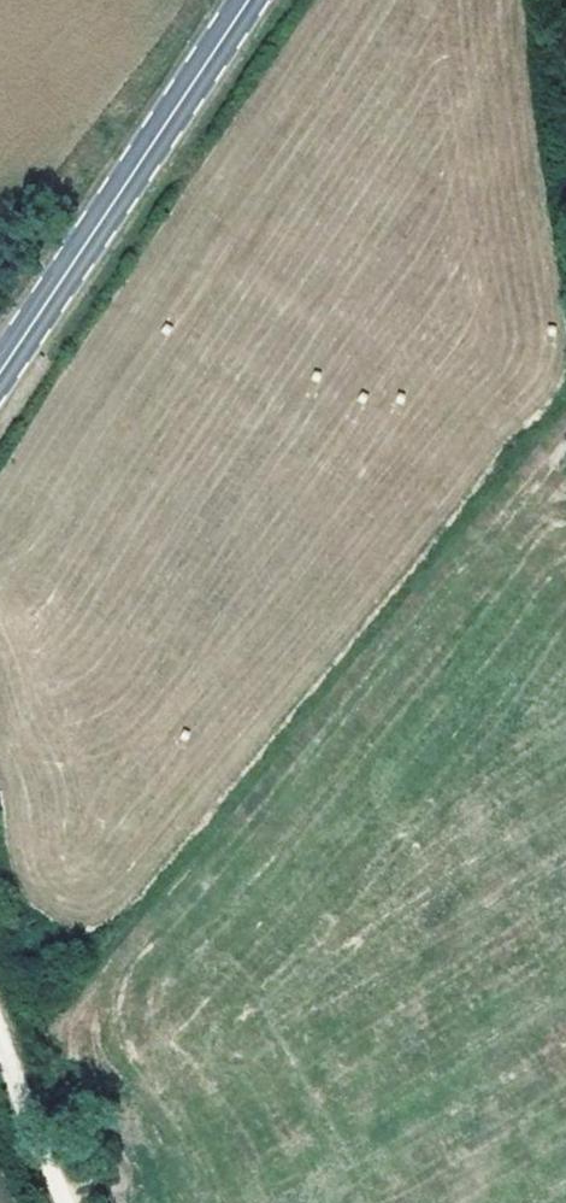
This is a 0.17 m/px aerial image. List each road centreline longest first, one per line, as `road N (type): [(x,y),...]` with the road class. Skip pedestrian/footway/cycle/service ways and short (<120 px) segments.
road 1 (secondary): [(251,0),(0,377)]

